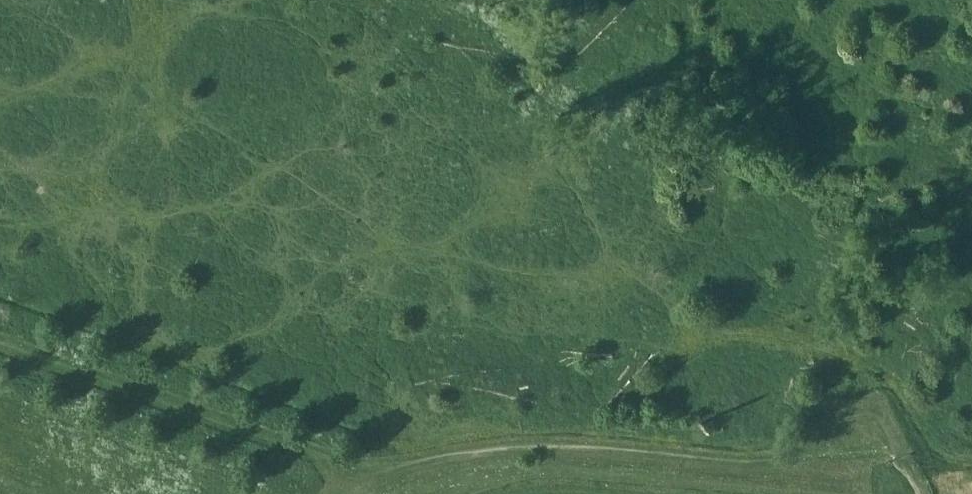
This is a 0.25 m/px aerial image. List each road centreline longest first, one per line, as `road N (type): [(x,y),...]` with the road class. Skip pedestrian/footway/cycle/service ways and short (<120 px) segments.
road 1 (track): [(0,340),(358,474),(470,451),(561,447),(729,463),(778,459),(845,421),(872,416),(919,493)]

